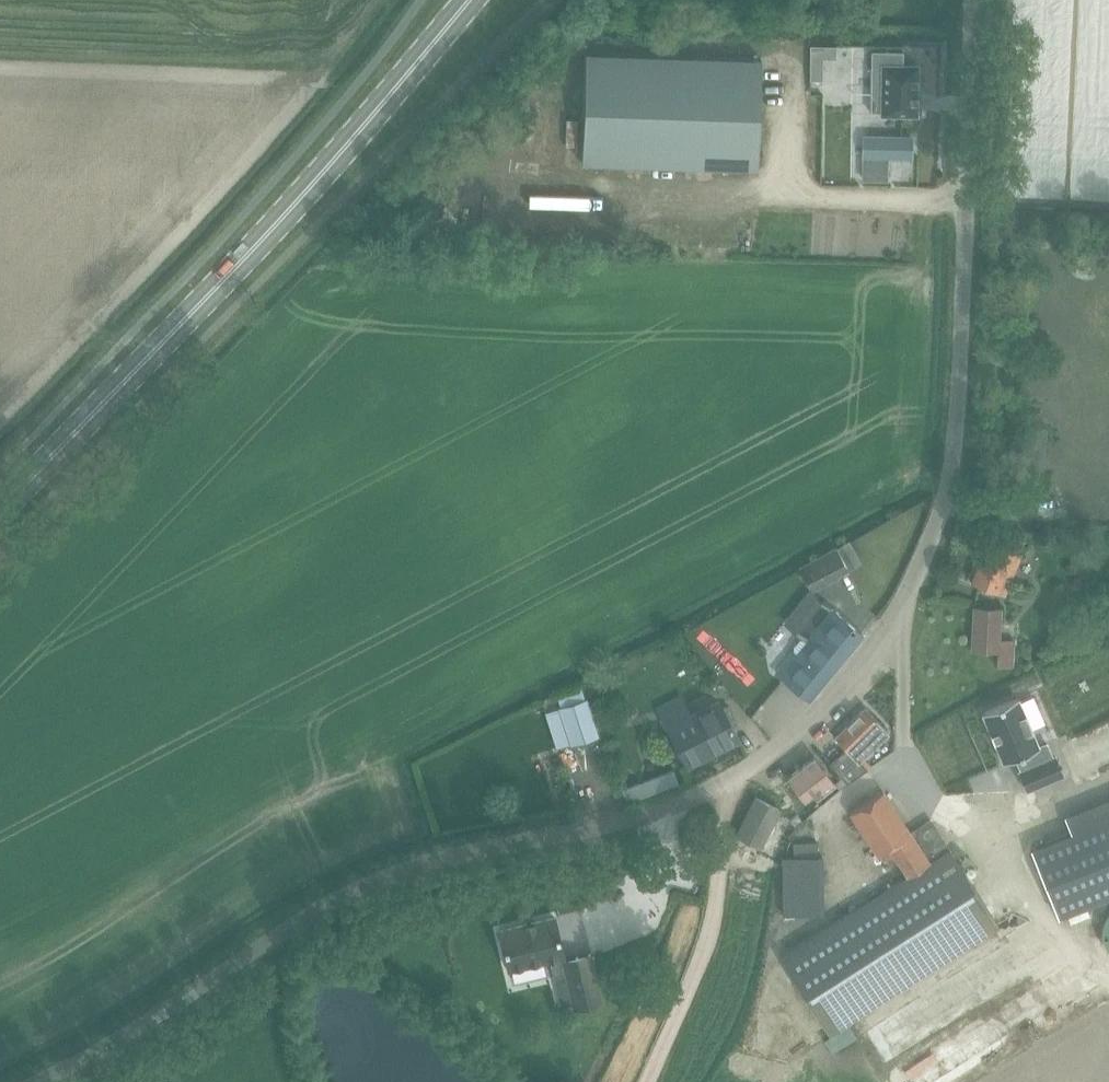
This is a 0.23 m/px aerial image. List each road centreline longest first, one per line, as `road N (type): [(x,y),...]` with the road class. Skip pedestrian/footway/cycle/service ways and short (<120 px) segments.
road 1 (unclassified): [(40,1081),(328,906),(432,863),(682,804),(764,758),(831,701),(903,601),(950,479),(975,0)]
road 2 (secondary): [(0,509),(315,184),(471,0)]
road 3 (track): [(643,1081),(693,980),(714,908),(725,783)]

